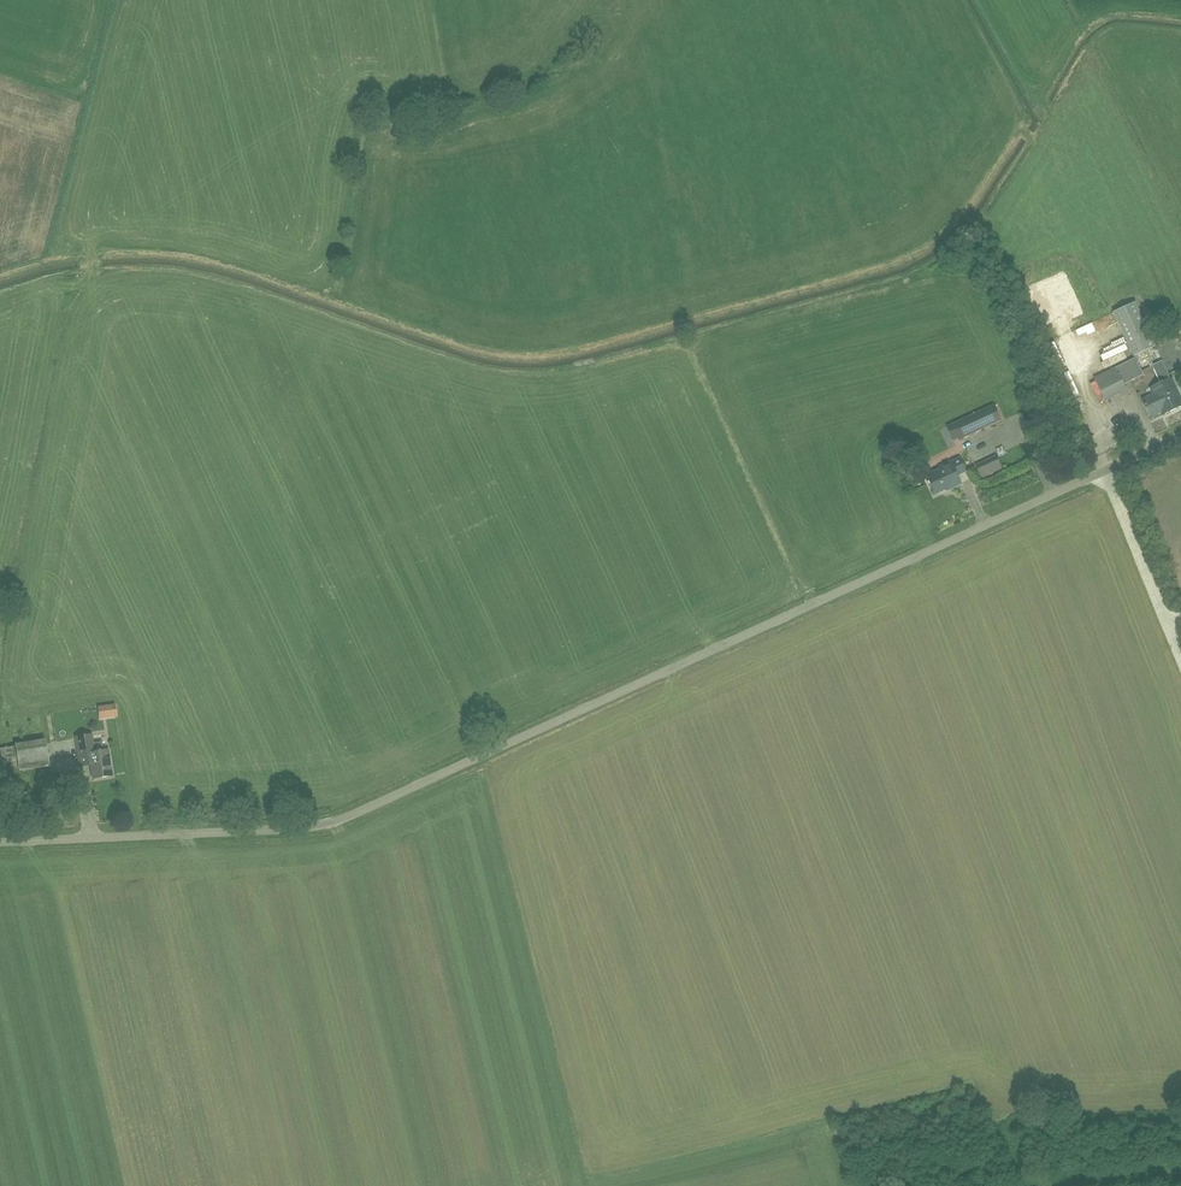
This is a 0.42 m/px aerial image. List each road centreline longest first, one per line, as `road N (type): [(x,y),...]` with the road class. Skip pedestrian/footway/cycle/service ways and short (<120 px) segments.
road 1 (unclassified): [(0,843),(320,829),(1180,437)]

